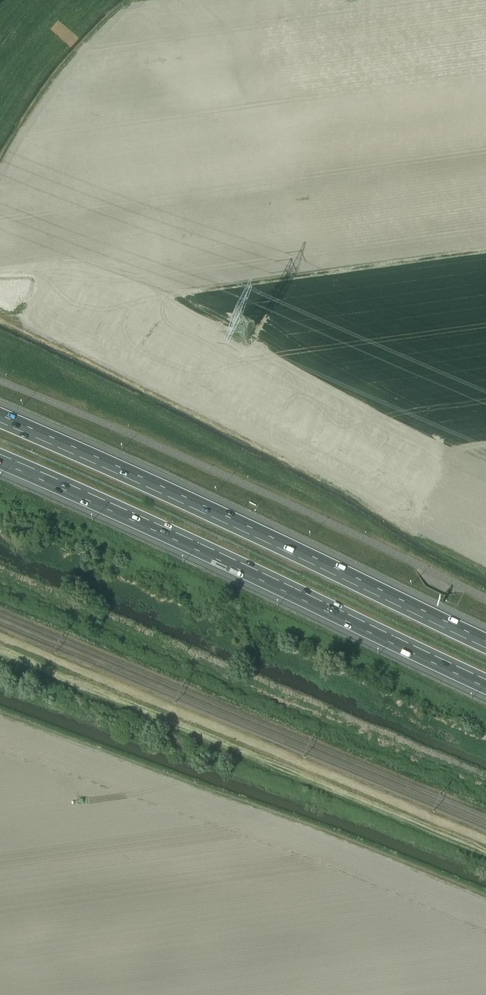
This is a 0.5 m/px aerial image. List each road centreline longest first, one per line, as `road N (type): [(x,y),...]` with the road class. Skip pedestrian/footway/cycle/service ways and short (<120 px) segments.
road 1 (motorway): [(0,462),(485,687)]
road 2 (motorway): [(485,640),(0,415)]

